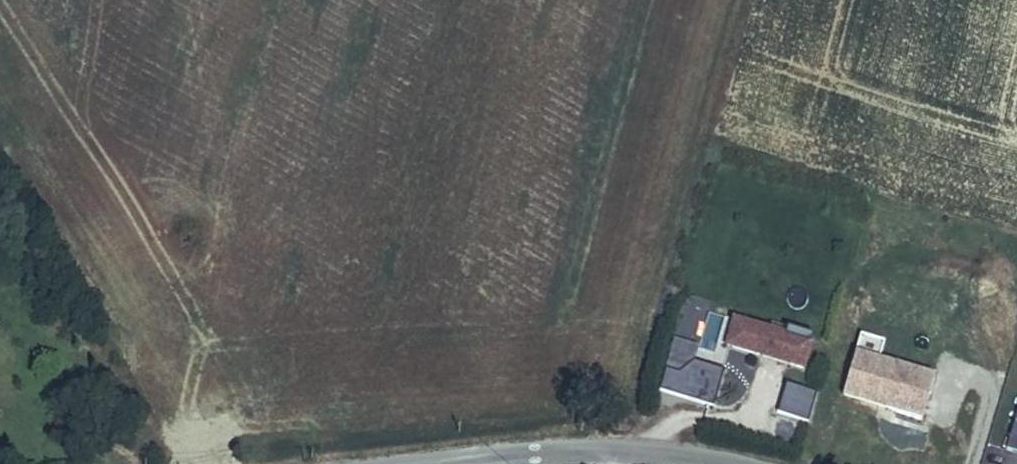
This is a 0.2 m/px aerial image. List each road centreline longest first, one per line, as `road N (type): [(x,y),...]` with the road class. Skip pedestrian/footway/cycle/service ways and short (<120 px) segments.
road 1 (tertiary): [(412,463),(530,448),(619,449),(704,463)]

